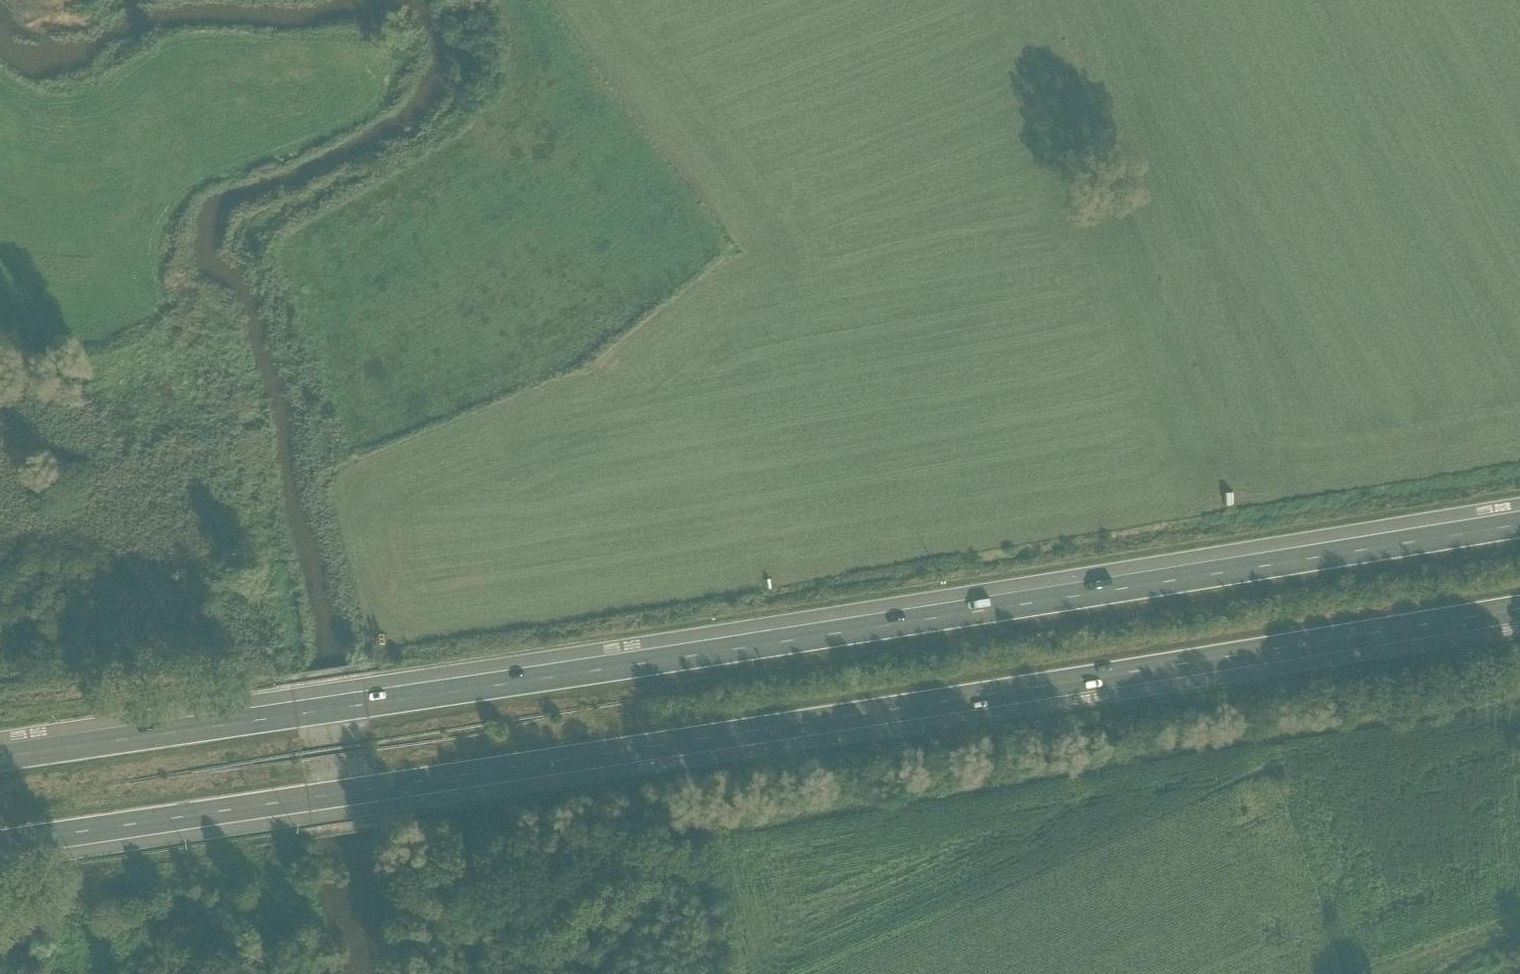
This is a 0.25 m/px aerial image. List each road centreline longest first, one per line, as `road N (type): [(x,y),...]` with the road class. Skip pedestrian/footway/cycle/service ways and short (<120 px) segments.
road 1 (primary): [(1519,524),(0,758)]
road 2 (primary): [(0,843),(1519,609)]
road 3 (track): [(1252,741),(1519,695)]

